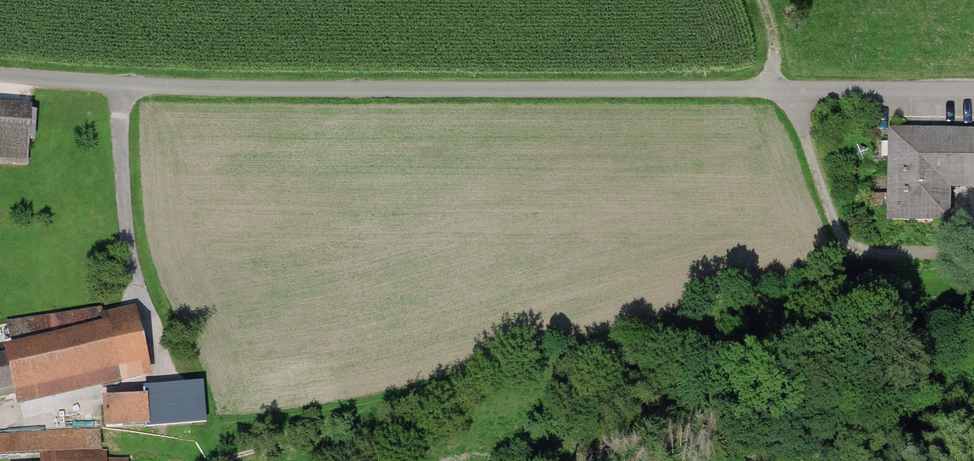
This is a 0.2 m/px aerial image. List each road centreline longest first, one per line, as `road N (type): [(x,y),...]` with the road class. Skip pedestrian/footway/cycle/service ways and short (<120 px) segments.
road 1 (track): [(0,76),(243,91),(973,93)]
road 2 (track): [(0,417),(161,381),(123,217),(123,87)]
road 3 (track): [(969,210),(952,246),(916,258),(865,250),(836,223),(757,0)]

